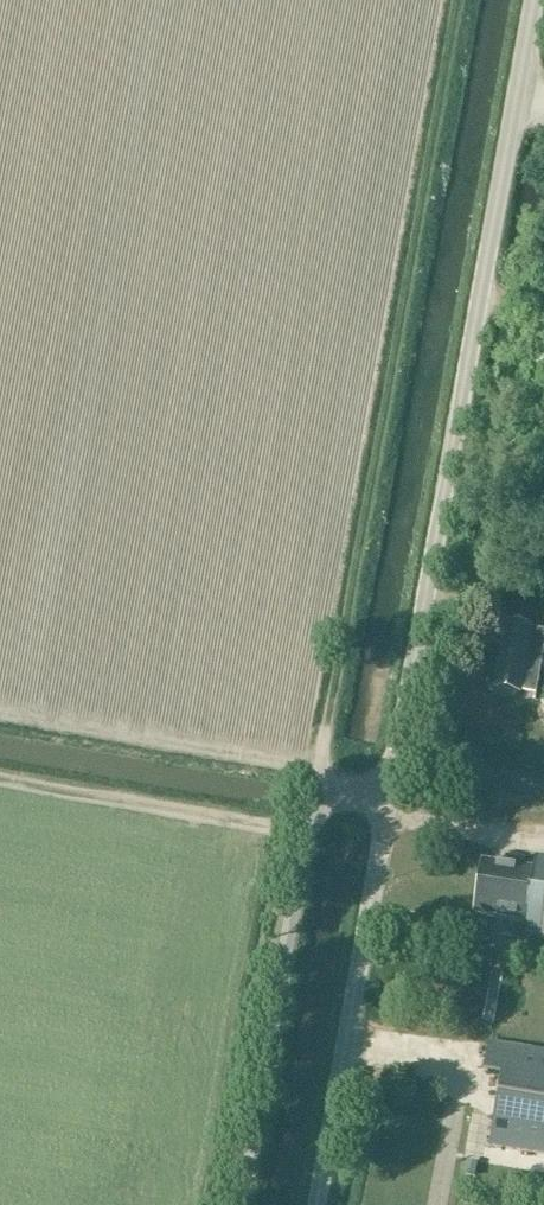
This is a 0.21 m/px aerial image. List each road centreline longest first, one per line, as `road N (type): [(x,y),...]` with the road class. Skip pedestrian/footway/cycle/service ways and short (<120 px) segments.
road 1 (unclassified): [(390,809),(538,0)]
road 2 (track): [(455,0),(321,748)]
road 3 (unclassified): [(313,795),(240,1204)]
road 4 (unclassified): [(318,1204),(390,809)]
road 5 (unclassified): [(543,831),(390,809)]

